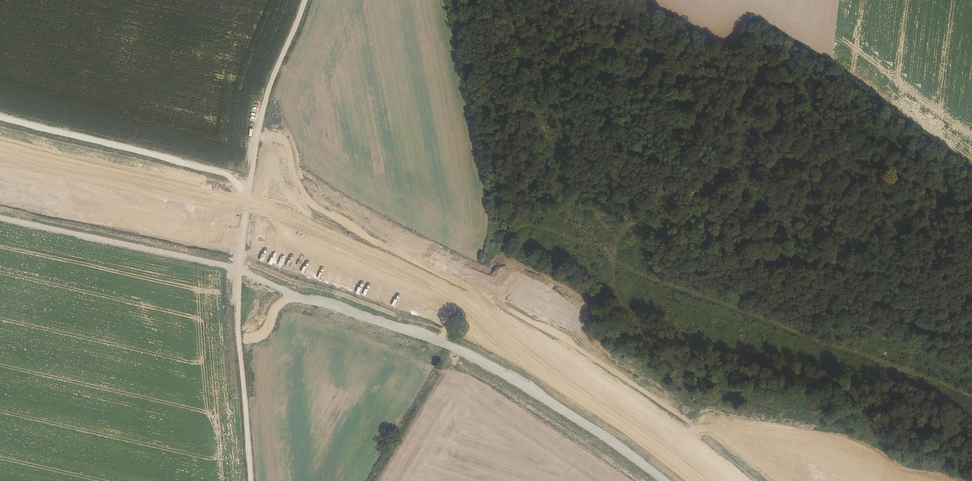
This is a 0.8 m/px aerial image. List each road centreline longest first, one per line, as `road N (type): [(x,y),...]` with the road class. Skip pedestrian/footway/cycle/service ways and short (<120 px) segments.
road 1 (track): [(255,170),(279,177),(285,217),(373,245),(460,290),(742,480)]
road 2 (track): [(240,317),(267,314),(271,290),(287,281),(352,304),(442,350),(529,377),(689,480)]
road 3 (track): [(251,480),(240,295),(248,217),(266,100),(304,0)]

